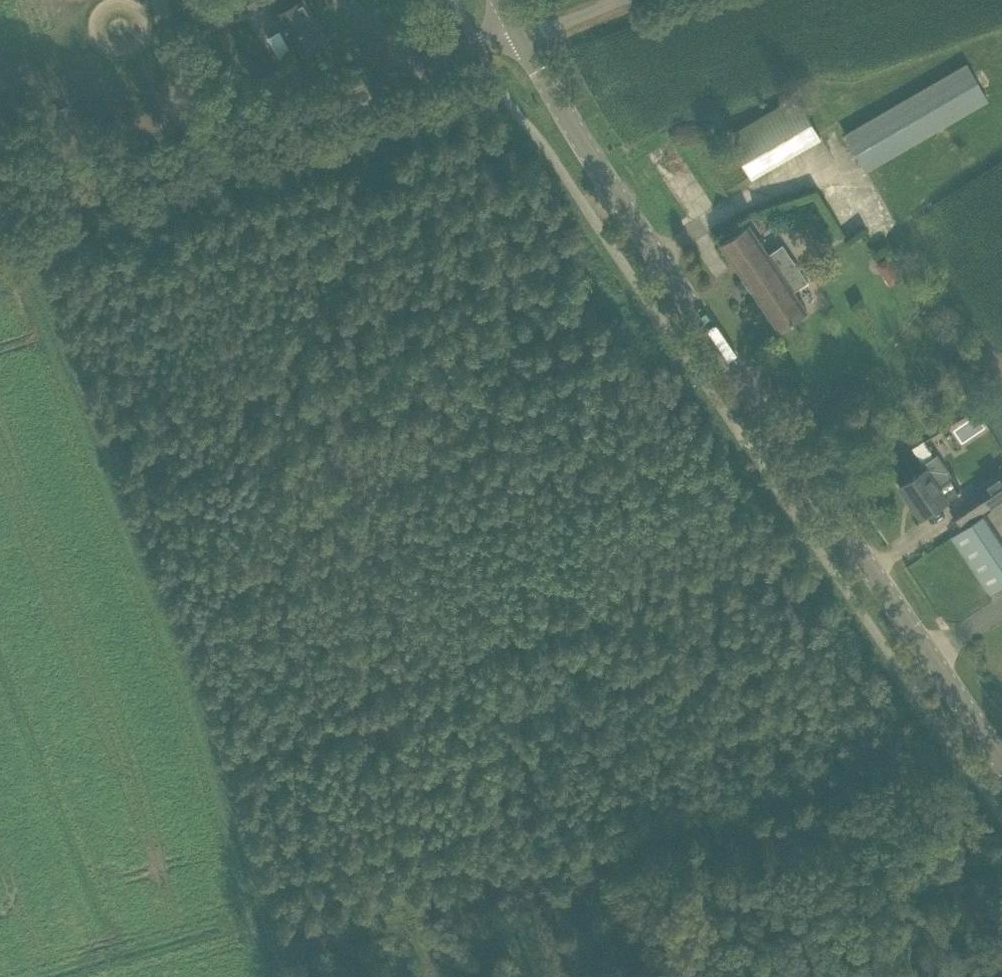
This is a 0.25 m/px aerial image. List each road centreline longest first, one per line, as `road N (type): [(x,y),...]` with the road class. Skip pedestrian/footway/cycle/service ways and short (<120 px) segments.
road 1 (unclassified): [(1001,761),(615,193),(517,25)]
road 2 (unclassified): [(0,211),(311,116),(517,25)]

